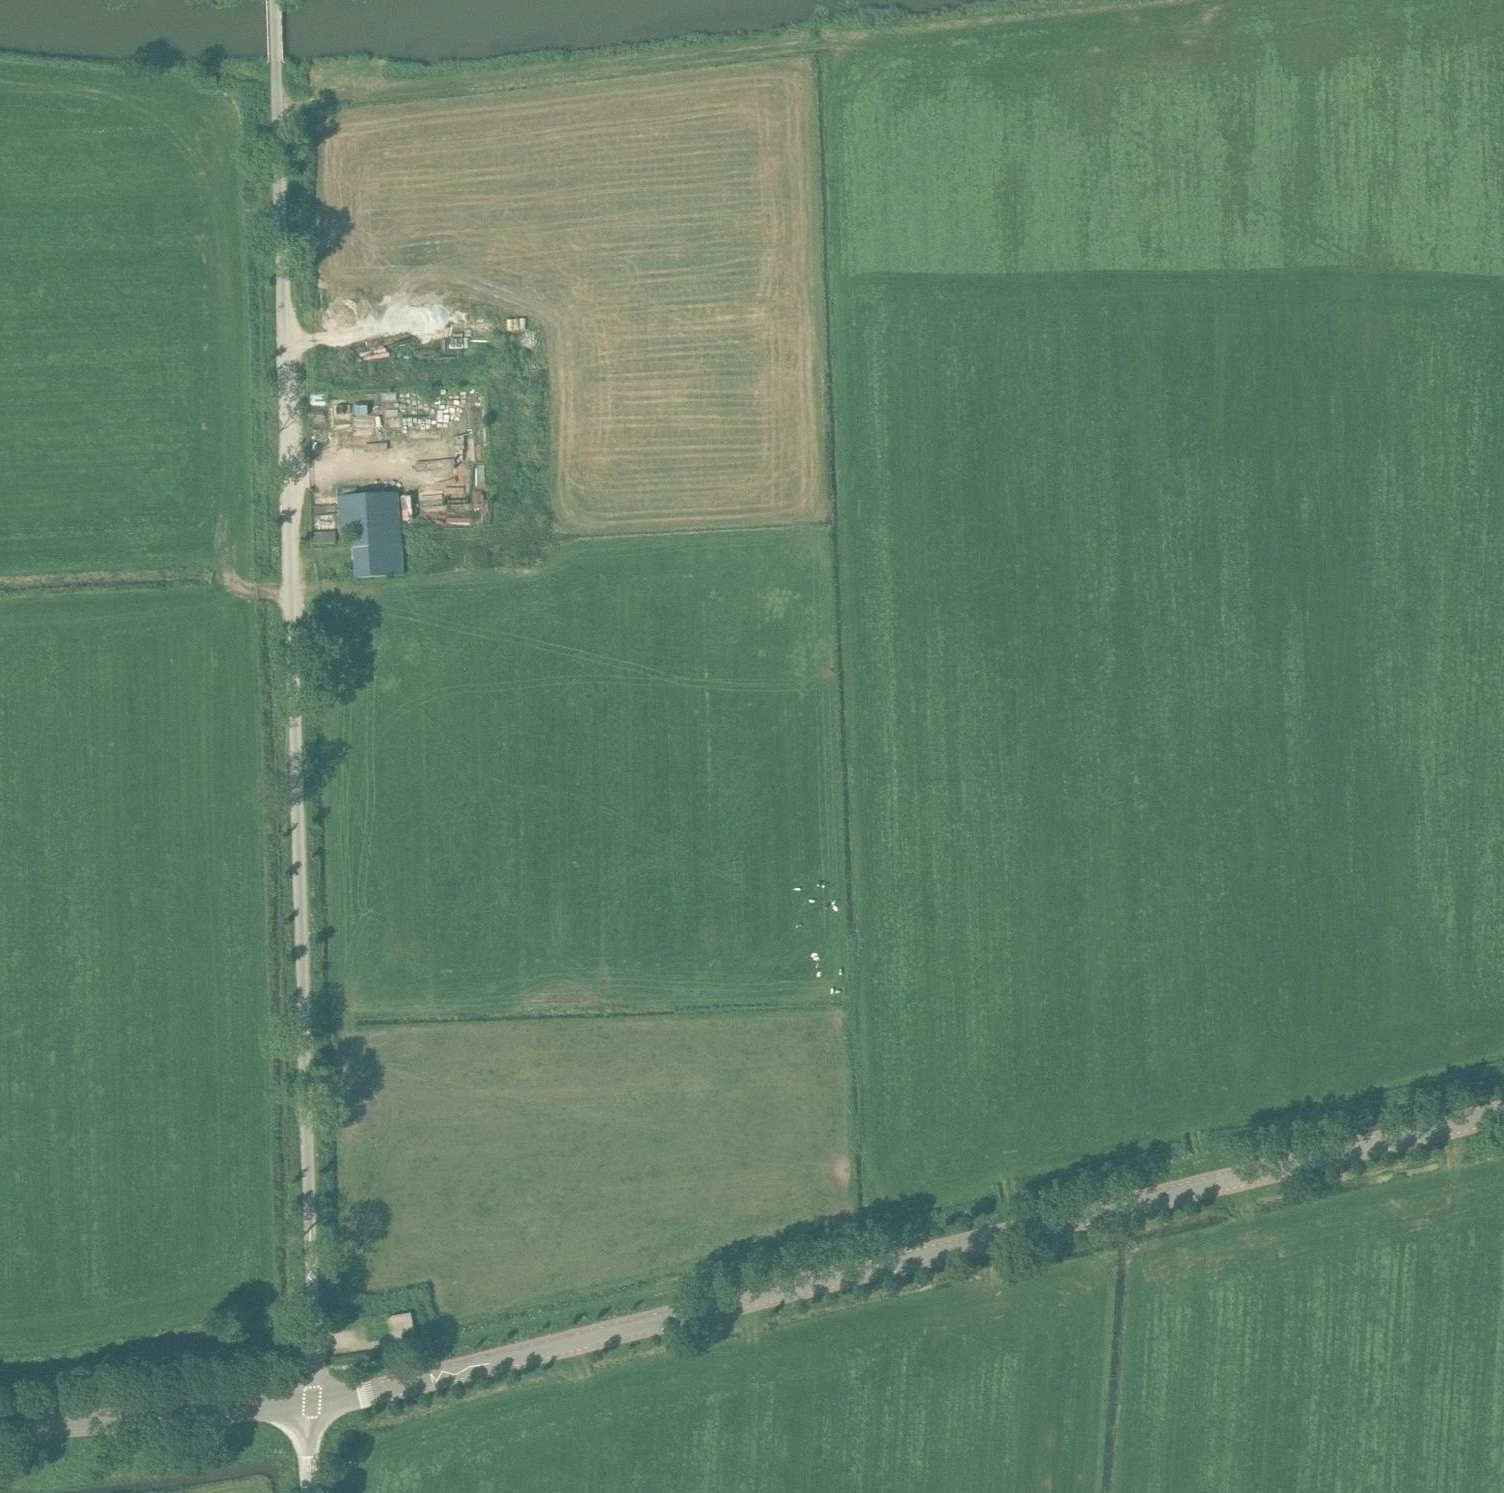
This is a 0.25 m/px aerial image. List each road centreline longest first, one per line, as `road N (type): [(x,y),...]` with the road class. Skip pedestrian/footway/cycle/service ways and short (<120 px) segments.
road 1 (unclassified): [(310,1405),(275,0)]
road 2 (tertiary): [(310,1405),(1503,1109)]
road 3 (tertiary): [(0,1435),(310,1405)]

